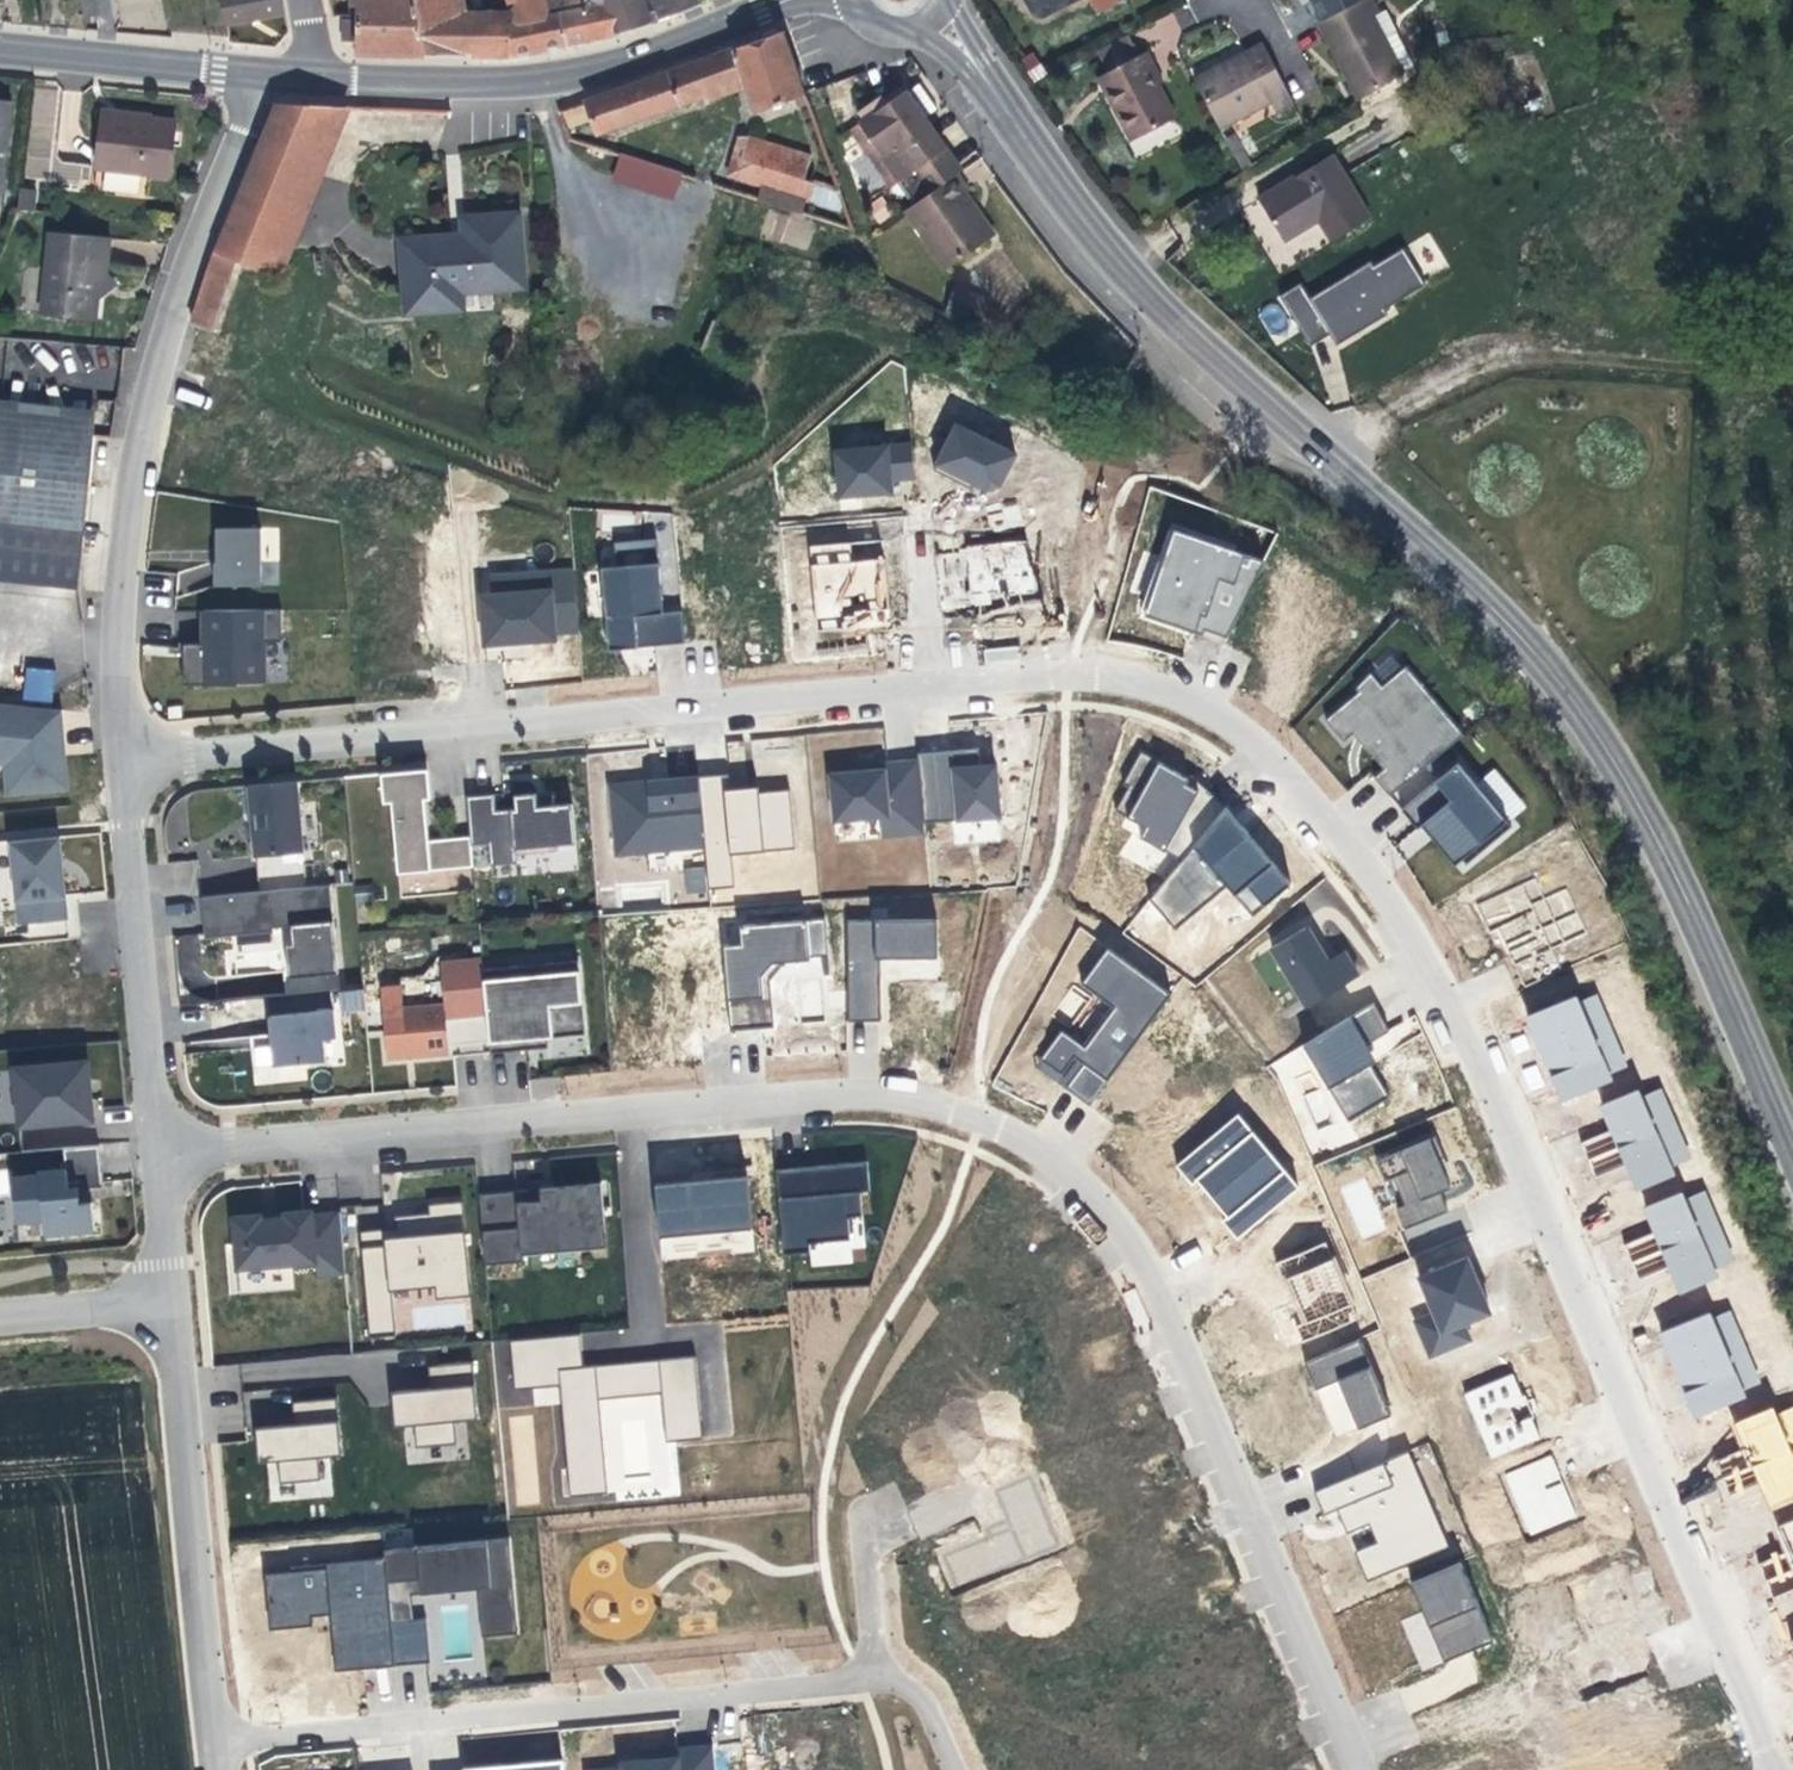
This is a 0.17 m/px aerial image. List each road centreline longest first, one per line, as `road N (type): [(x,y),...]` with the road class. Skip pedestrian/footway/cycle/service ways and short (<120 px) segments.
road 1 (residential): [(1775,1769),(1503,1112),(1399,909),(1272,748),(1098,679),(1066,678),(913,685),(125,761)]
road 2 (residential): [(1357,1769),(1193,1346),(1065,1159),(933,1101),(661,1108),(163,1147)]
road 3 (tertiary): [(1792,1118),(1679,821),(1598,698),(1523,616),(1216,363),(1098,238),(979,67),(928,20)]
road 4 (residential): [(261,77),(168,327),(126,492),(119,579),(125,761)]
road 5 (residential): [(881,1670),(215,1732)]
road 6 (track): [(1325,452),(1495,360),(1792,379)]
road 7 (tertiary): [(322,78),(486,81),(586,73),(787,0)]
road 8 (residential): [(166,1302),(215,1732)]
road 9 (residential): [(125,761),(163,1147)]
road 10 (tertiary): [(0,50),(261,77)]
road 11 (residential): [(166,1302),(0,1315)]
road 12 (residential): [(881,1670),(866,1509)]
road 13 (residential): [(163,1147),(166,1302)]
road 14 (residential): [(1235,0),(1258,10),(1318,113)]
road 15 (residential): [(961,1769),(929,1689),(902,1670),(881,1670)]

